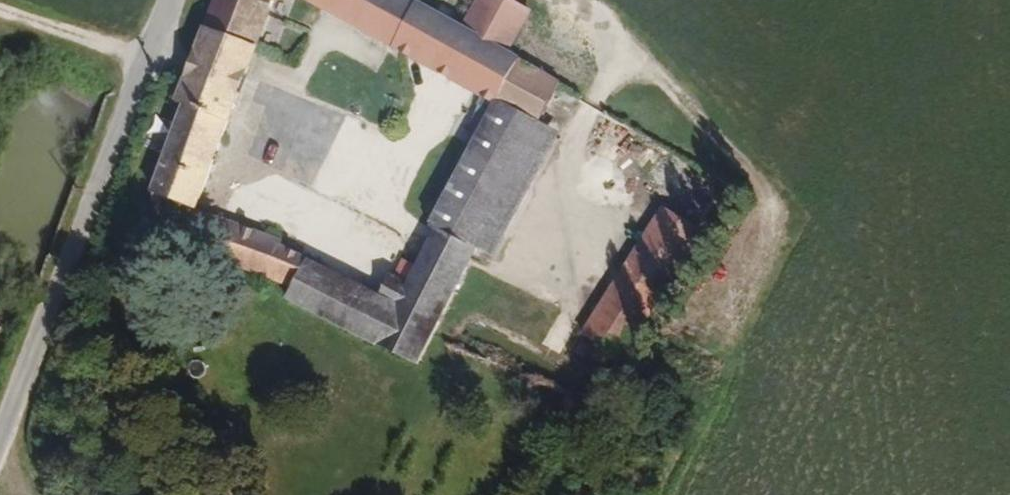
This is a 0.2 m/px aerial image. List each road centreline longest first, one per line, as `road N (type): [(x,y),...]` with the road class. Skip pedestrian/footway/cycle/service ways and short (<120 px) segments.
road 1 (unclassified): [(0,444),(172,0)]
road 2 (track): [(0,15),(150,59)]

